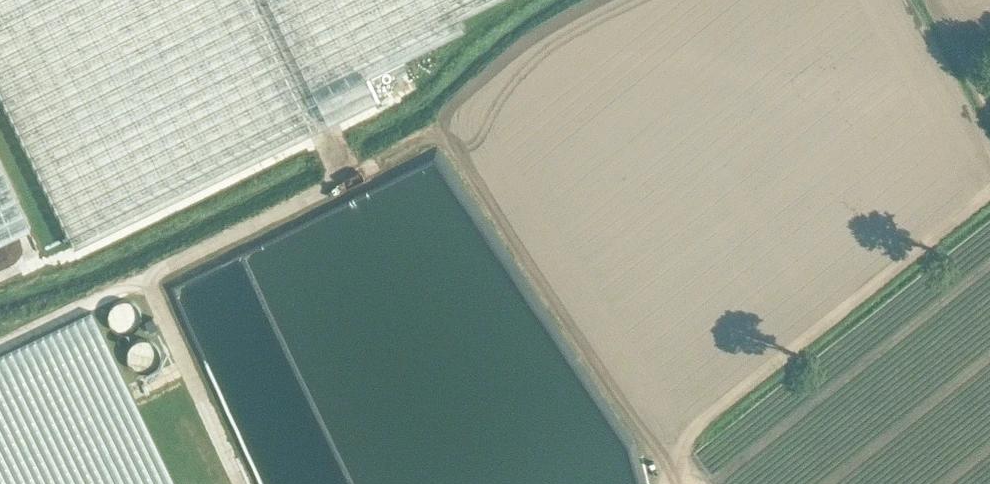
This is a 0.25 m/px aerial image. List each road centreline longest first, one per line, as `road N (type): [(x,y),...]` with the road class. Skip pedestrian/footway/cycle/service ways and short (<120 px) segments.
road 1 (unclassified): [(693,483),(691,463),(722,405),(989,203)]

